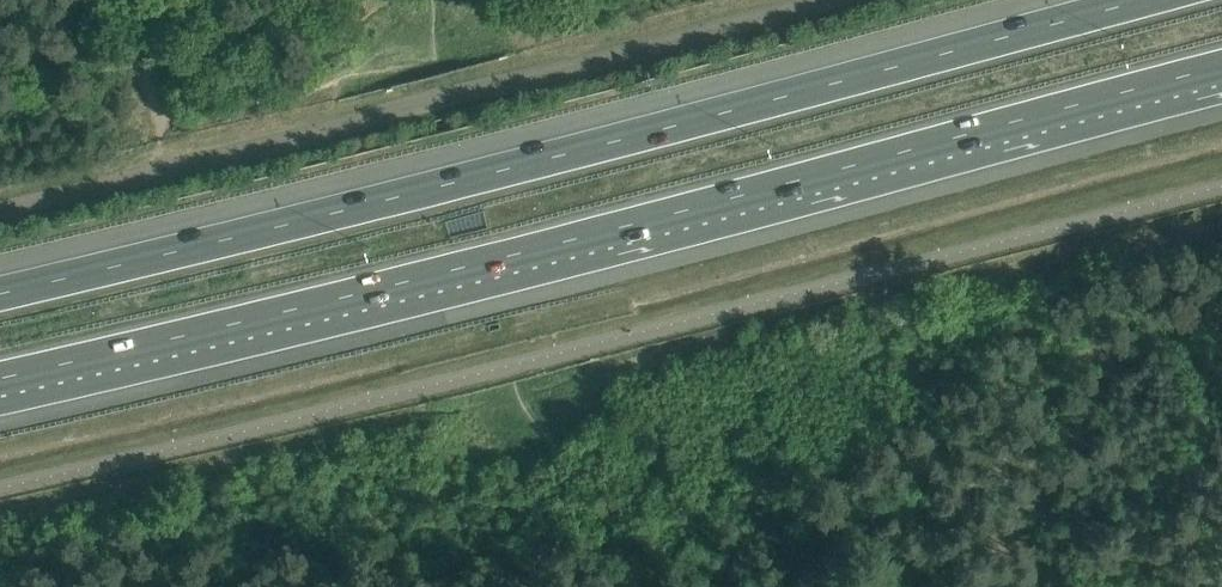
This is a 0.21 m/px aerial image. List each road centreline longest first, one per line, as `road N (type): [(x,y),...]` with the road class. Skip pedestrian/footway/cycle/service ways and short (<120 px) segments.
road 1 (motorway): [(0,376),(1221,67)]
road 2 (motorway): [(1158,0),(0,293)]
road 3 (unclassified): [(0,209),(832,0)]

